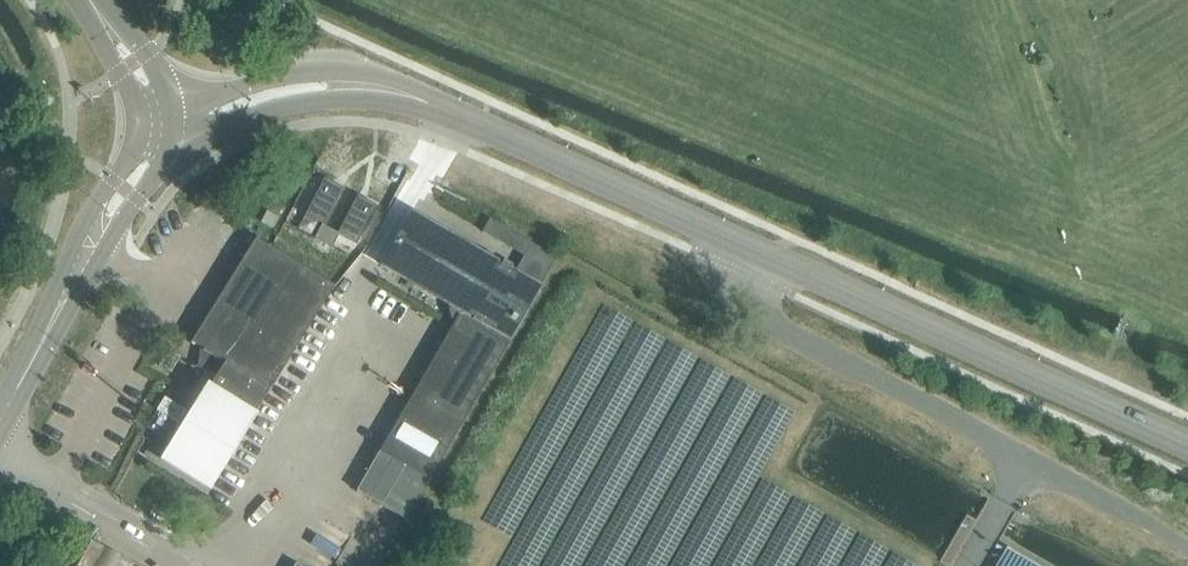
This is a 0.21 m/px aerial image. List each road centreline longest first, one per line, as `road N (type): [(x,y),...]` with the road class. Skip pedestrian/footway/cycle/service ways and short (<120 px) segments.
road 1 (unclassified): [(1187,548),(745,308),(742,273),(753,250)]
road 2 (tertiary): [(1187,450),(753,250)]
road 3 (tertiary): [(753,250),(444,109)]
road 4 (tertiary): [(444,109),(358,74),(308,73),(168,102)]
road 5 (tertiary): [(169,131),(317,102),(444,109)]
road 6 (tertiary): [(40,357),(150,183),(169,131)]
road 7 (tertiary): [(137,133),(65,267),(38,340),(40,357)]
road 8 (tertiary): [(168,102),(153,66),(96,0)]
road 9 (tertiary): [(86,0),(137,107)]

